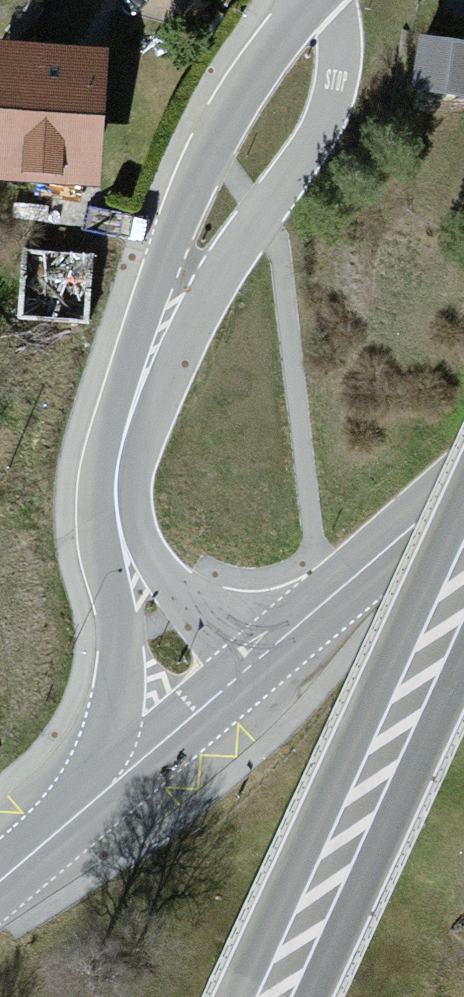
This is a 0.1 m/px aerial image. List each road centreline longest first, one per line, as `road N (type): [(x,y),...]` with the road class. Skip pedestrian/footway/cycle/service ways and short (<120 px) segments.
road 1 (trunk): [(276,996),(463,581)]
road 2 (tertiary): [(161,345),(324,125),(342,62),(330,0)]
road 3 (tertiary): [(317,0),(216,144),(161,345)]
road 4 (tertiary): [(130,551),(129,704),(82,819)]
road 5 (tertiary): [(264,660),(463,481)]
road 6 (tertiary): [(82,819),(264,660)]
road 7 (tertiary): [(161,345),(120,475),(130,551)]
road 8 (tertiary): [(264,660),(130,551)]

